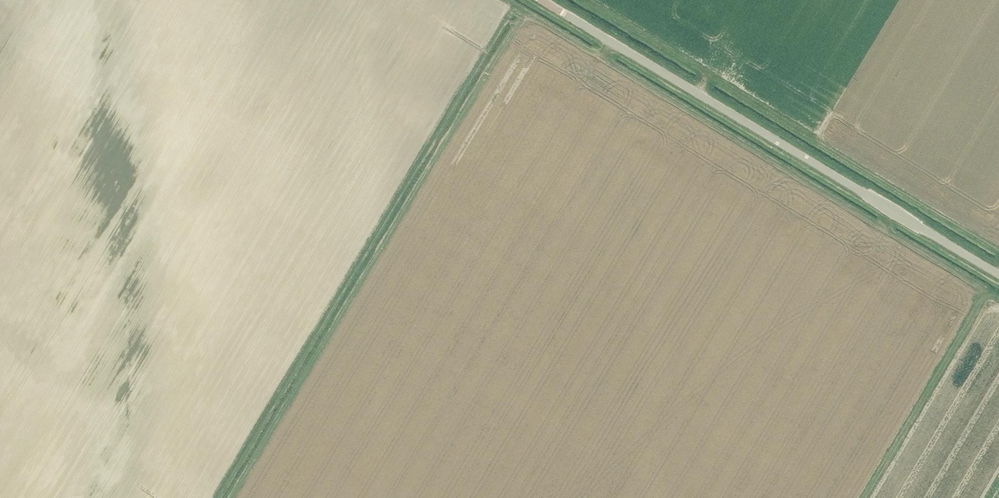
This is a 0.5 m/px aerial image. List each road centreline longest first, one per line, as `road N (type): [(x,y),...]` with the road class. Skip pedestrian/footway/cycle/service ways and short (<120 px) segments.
road 1 (unclassified): [(998,270),(555,0)]

